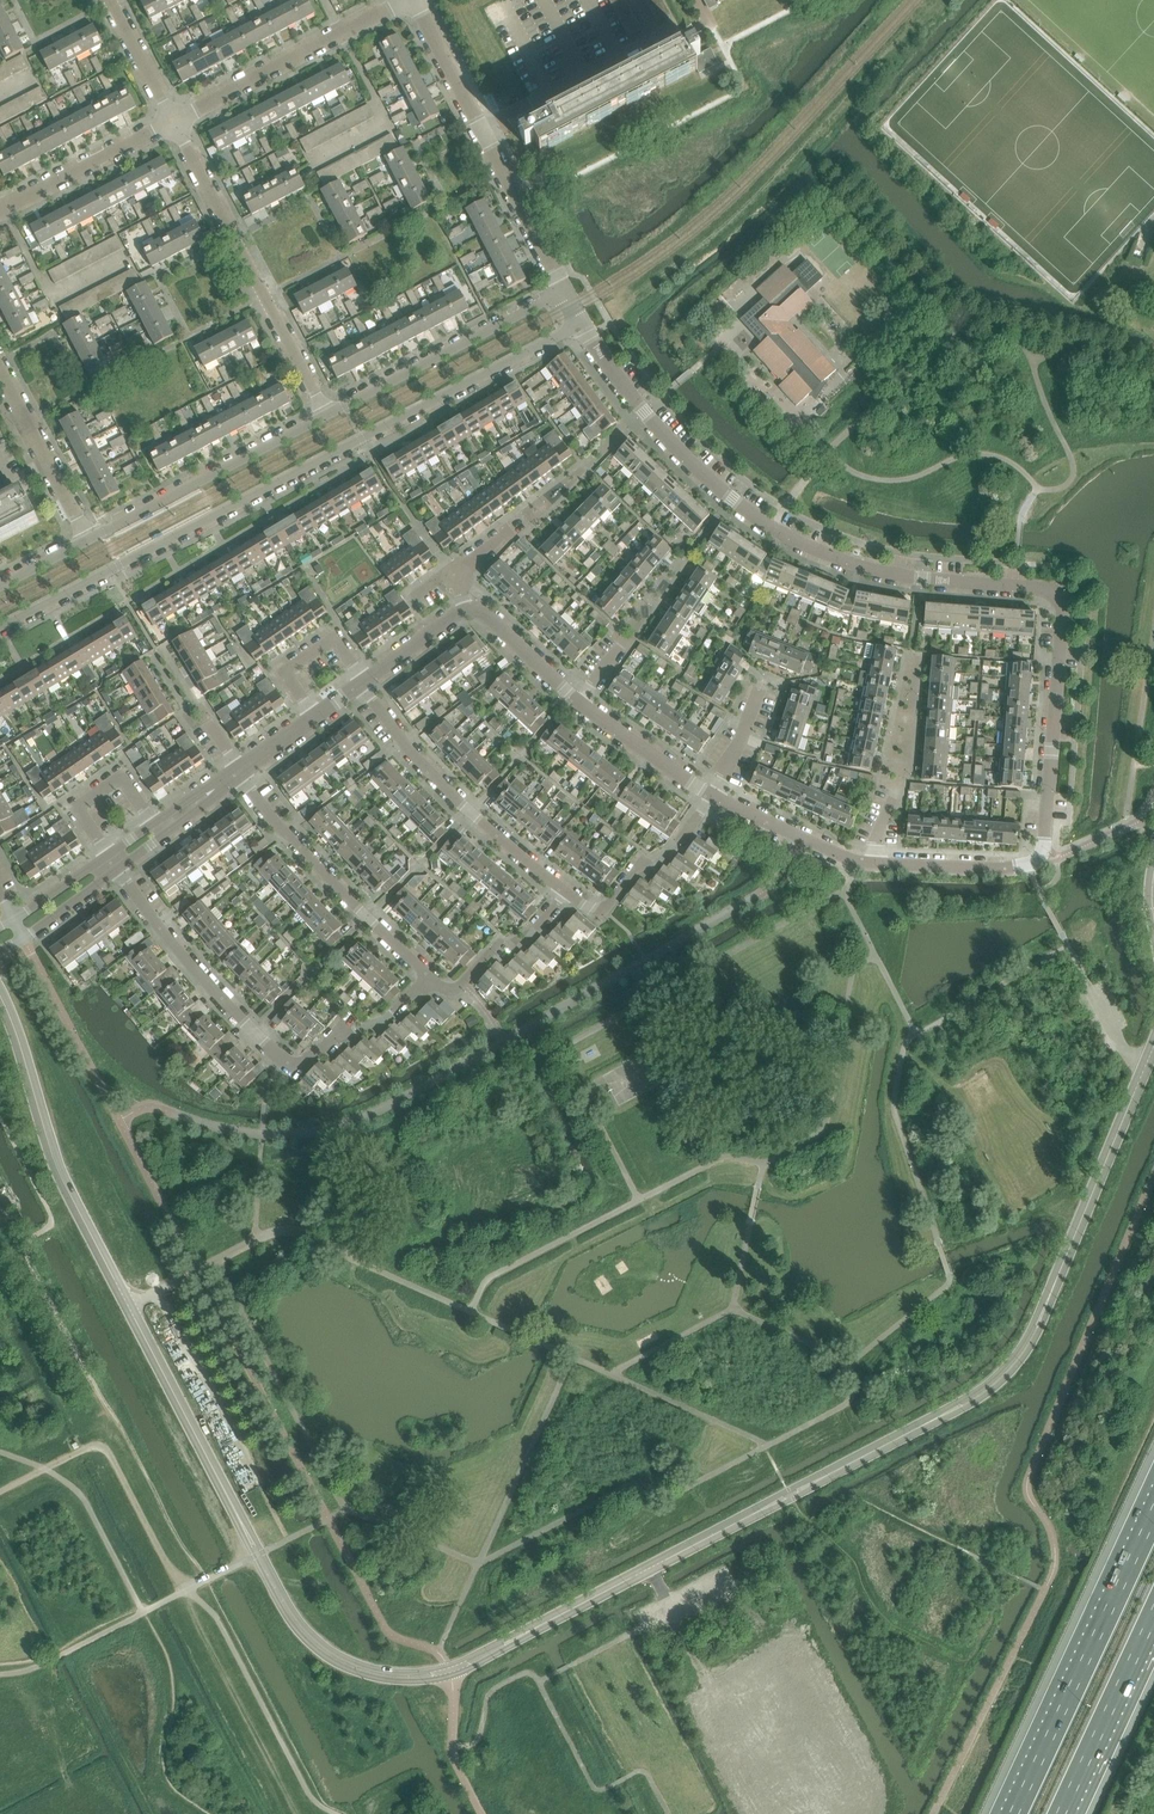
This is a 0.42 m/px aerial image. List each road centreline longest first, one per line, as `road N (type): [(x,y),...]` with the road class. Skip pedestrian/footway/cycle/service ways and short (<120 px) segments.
road 1 (unclassified): [(545,1624),(976,1395),(1004,1371),(1034,1329),(1153,1042)]
road 2 (residential): [(583,325),(646,413),(771,526),(864,567),(1064,588),(1042,858)]
road 3 (unclassified): [(332,1654),(290,1614),(65,1185),(0,996)]
road 4 (residential): [(0,629),(583,325)]
road 5 (track): [(298,1813),(111,1450),(89,1447),(0,1491)]
road 6 (residential): [(119,869),(188,964),(293,1067),(342,1033),(382,1023),(433,982)]
road 7 (residential): [(327,415),(173,118)]
road 8 (residential): [(566,294),(413,0)]
road 9 (motorway): [(1153,1513),(1013,1813)]
road 10 (residential): [(363,680),(470,812),(569,893)]
road 11 (residential): [(433,982),(277,825),(237,773)]
road 12 (residential): [(566,294),(327,415)]
road 13 (residential): [(327,415),(91,538)]
road 14 (residential): [(399,0),(173,118)]
road 15 (unclassified): [(332,1654),(374,1677),(455,1677),(545,1624)]
road 16 (unclassified): [(545,1624),(450,1665),(413,1671),(332,1654)]
road 17 (motorway): [(1064,1813),(1153,1618)]
road 18 (residential): [(569,893),(604,911),(645,860),(675,844),(712,793)]
road 19 (residential): [(173,118),(0,210)]
road 20 (residential): [(91,538),(0,375)]
road 21 (residential): [(109,856),(77,808),(121,777),(156,824)]
road 22 (residential): [(875,862),(1007,868),(1042,858)]
road 23 (residential): [(712,793),(576,699)]
road 24 (residential): [(316,714),(286,671),(334,639),(363,680)]
road 25 (residential): [(576,699),(483,609),(467,607)]
road 26 (residential): [(173,118),(111,0)]
road 27 (residential): [(363,680),(467,607)]

